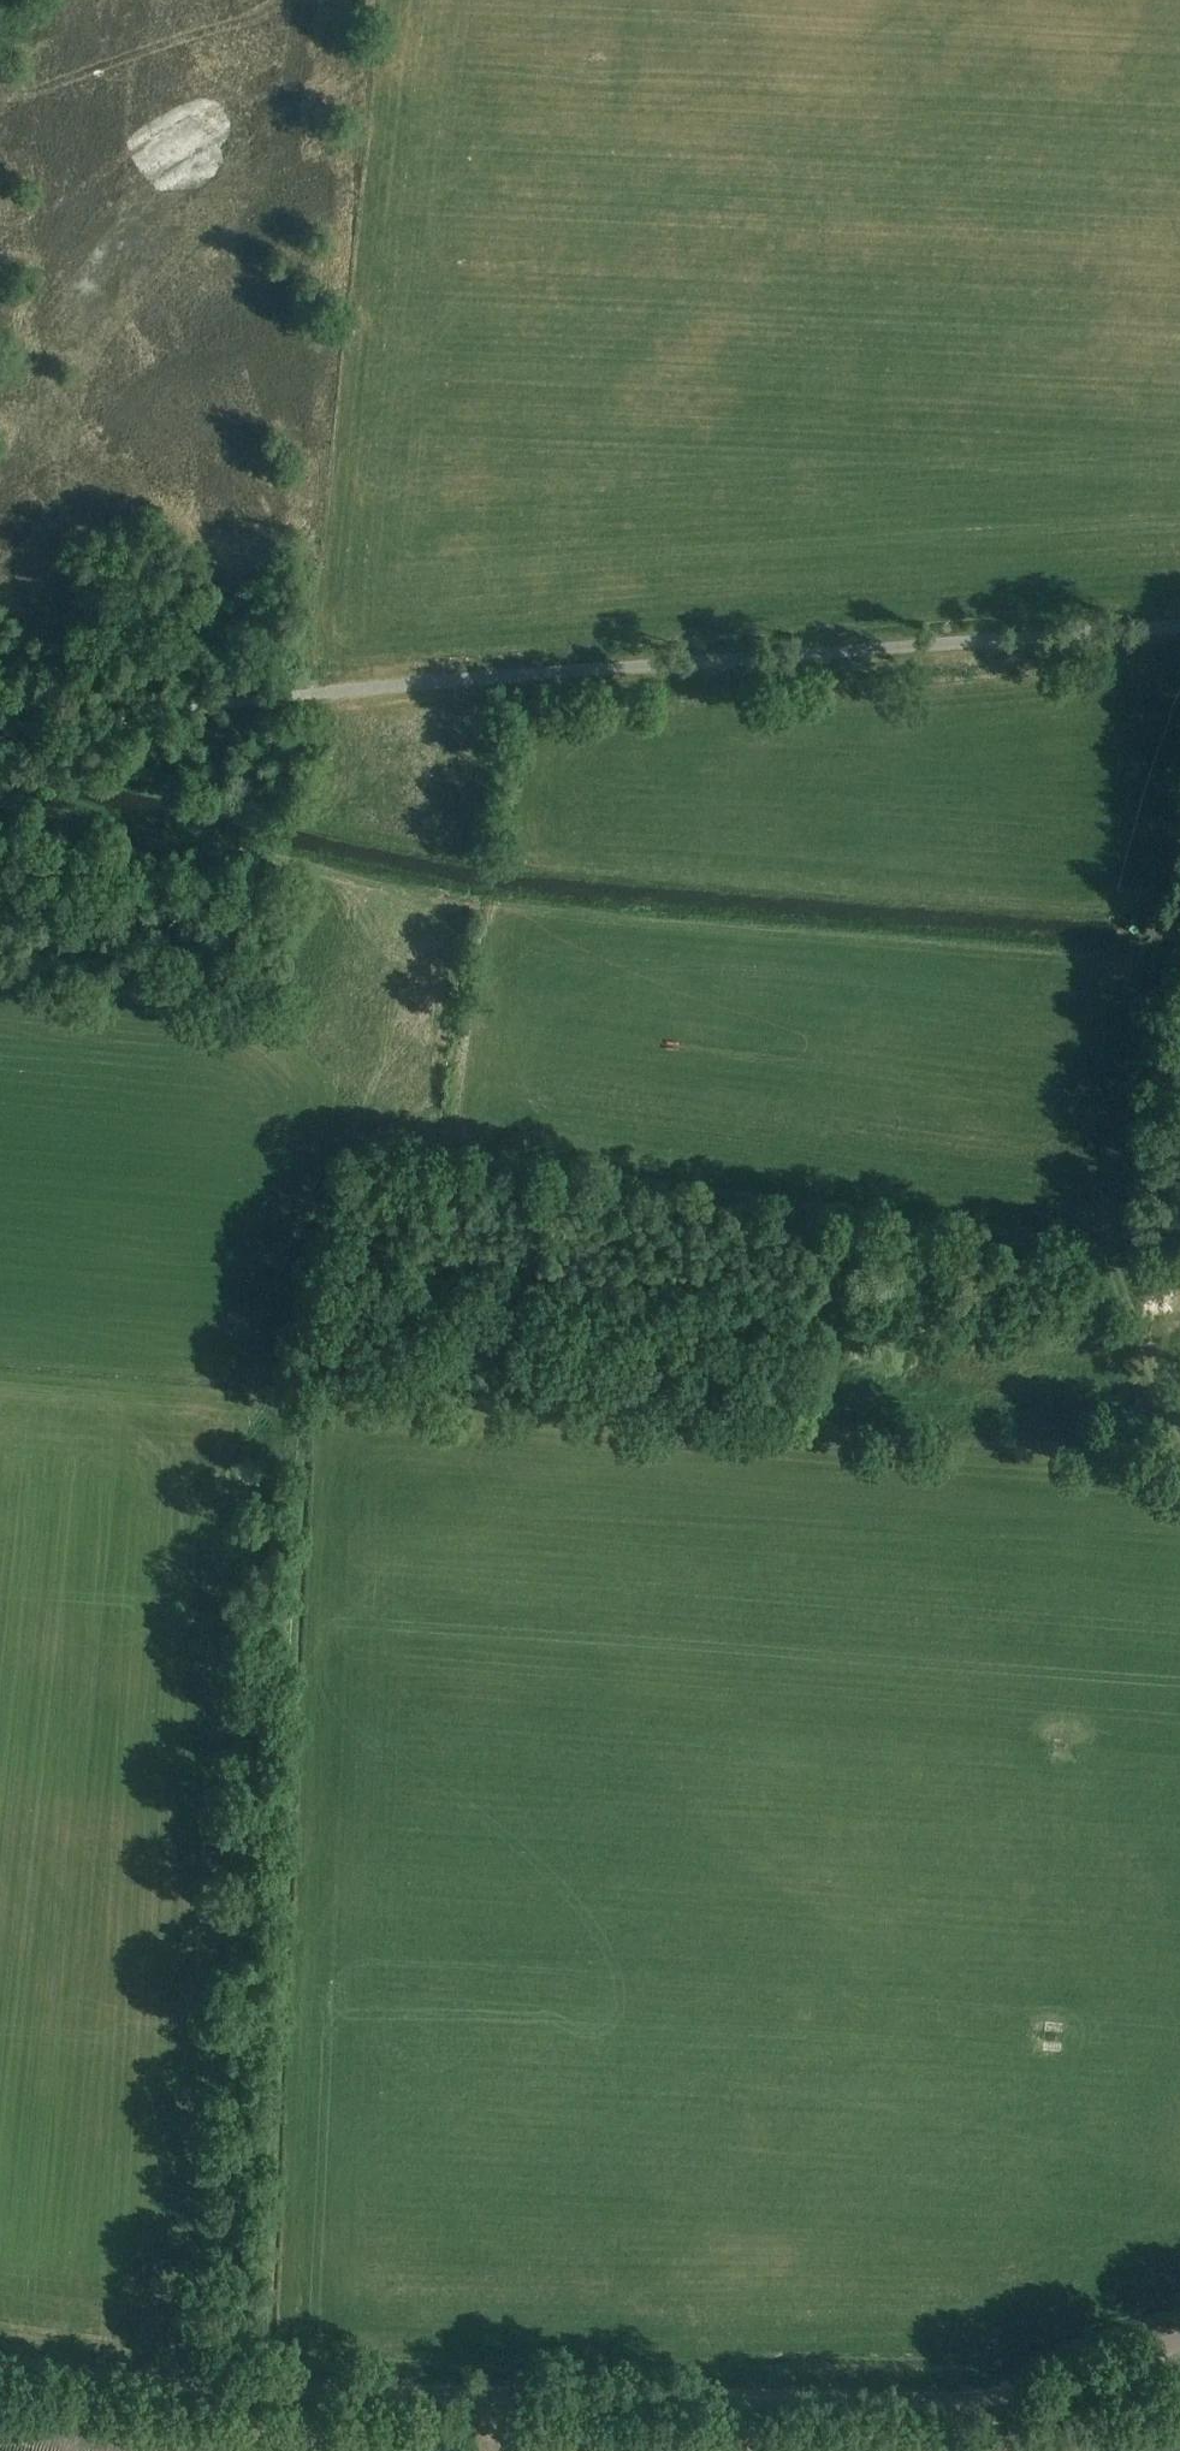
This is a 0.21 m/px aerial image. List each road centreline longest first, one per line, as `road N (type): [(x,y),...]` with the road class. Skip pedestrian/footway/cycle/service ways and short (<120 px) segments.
road 1 (unclassified): [(1179,2341),(1036,2390),(955,2401),(287,2391),(0,2363)]
road 2 (unclassified): [(1179,626),(327,693)]

